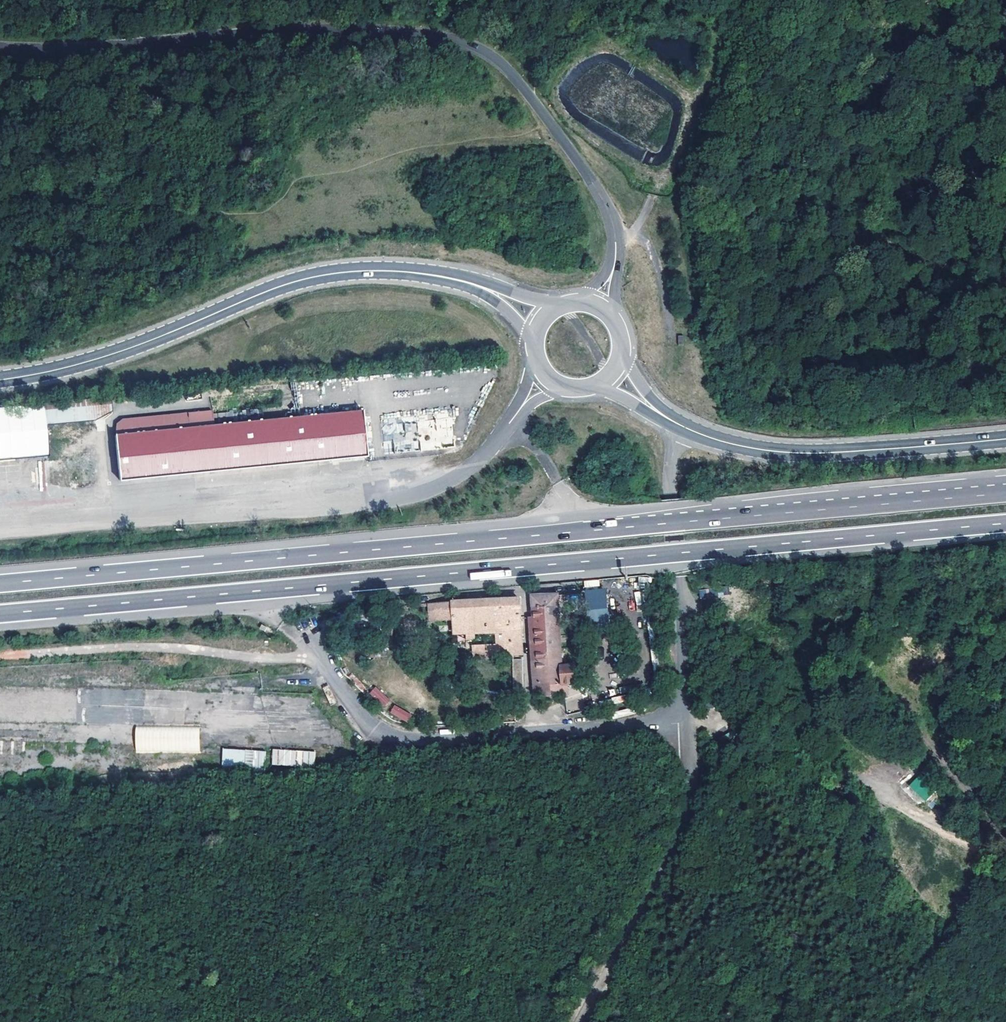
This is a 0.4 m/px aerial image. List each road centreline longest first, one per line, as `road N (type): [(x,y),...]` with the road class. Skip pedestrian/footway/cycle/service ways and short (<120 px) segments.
road 1 (motorway): [(1005,493),(0,583)]
road 2 (motorway): [(0,614),(1005,524)]
road 3 (tertiary): [(614,267),(614,227),(587,174),(511,72),(461,40),(311,28),(78,48),(0,45)]
road 4 (secondary): [(483,287),(382,270),(318,276),(100,357),(0,380)]
road 5 (unclassified): [(687,722),(399,736),(360,715),(281,623)]
road 6 (track): [(680,602),(701,610),(800,745),(963,851),(1005,863)]
road 7 (secondary): [(679,426),(740,446),(806,453),(1005,439)]
road 8 (track): [(312,655),(260,661),(167,647),(0,656)]
road 9 (track): [(579,1021),(690,797)]
road 10 (unclassified): [(679,426),(670,500),(679,577)]
road 11 (unclassified): [(687,722),(679,577)]

